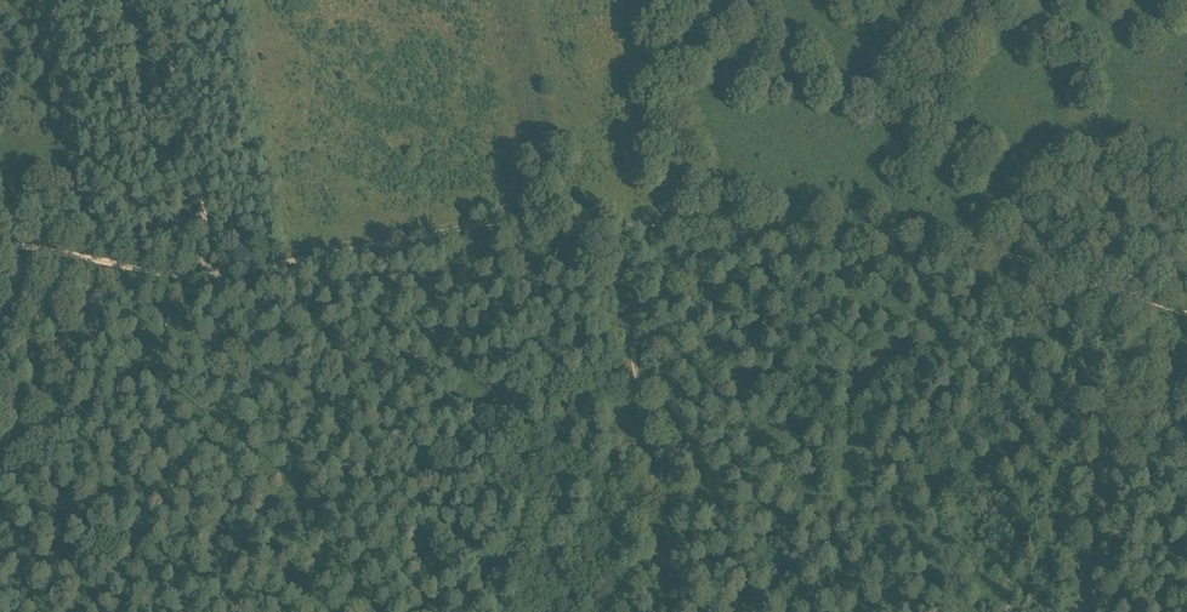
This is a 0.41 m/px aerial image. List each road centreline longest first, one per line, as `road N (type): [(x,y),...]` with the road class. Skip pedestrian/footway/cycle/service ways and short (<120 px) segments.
road 1 (track): [(1186,316),(919,233),(611,223)]
road 2 (track): [(440,229),(207,273),(0,245)]
road 3 (track): [(653,611),(611,223)]
road 4 (track): [(1073,611),(1087,513),(1157,394),(1181,314)]
road 5 (track): [(611,223),(542,216),(440,229)]

